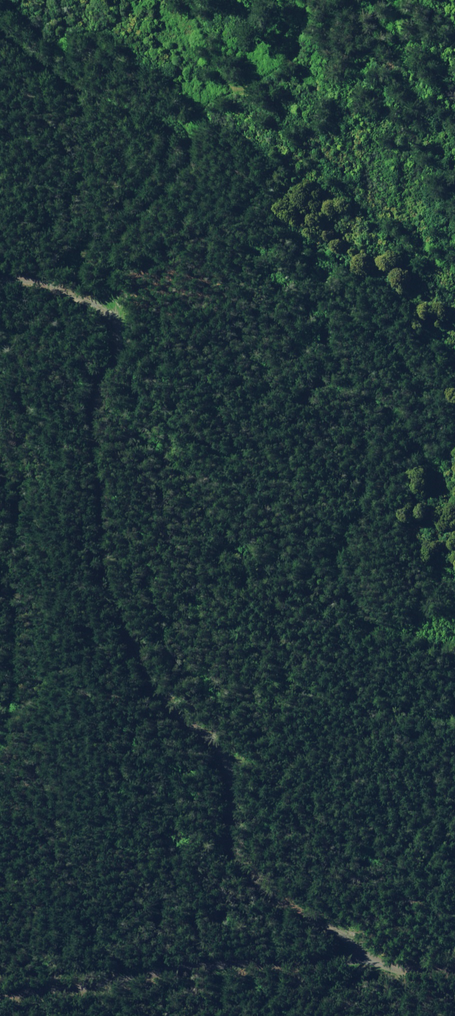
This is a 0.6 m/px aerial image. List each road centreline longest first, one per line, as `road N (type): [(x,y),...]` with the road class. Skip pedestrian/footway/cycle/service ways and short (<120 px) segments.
road 1 (track): [(44,265),(106,315),(115,361),(82,401),(97,575),(119,627),(227,779),(232,849),(287,906),(355,951)]
road 2 (track): [(44,265),(191,163),(256,89),(294,0)]
road 3 (track): [(355,951),(189,957),(0,996)]

